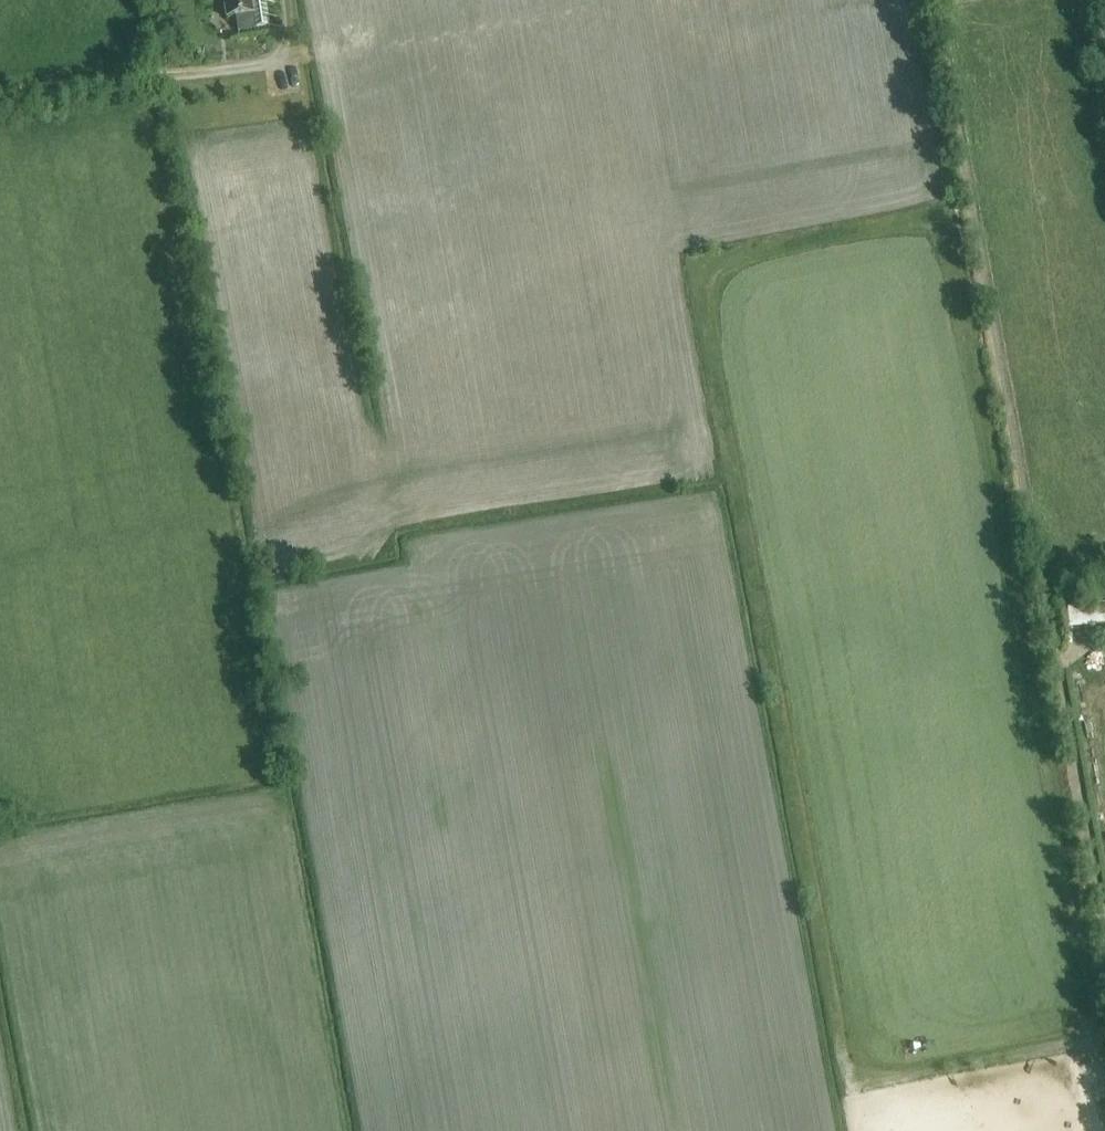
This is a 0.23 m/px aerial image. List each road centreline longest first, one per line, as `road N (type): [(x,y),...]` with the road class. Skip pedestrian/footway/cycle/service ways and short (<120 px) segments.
road 1 (unclassified): [(0,88),(281,57)]

